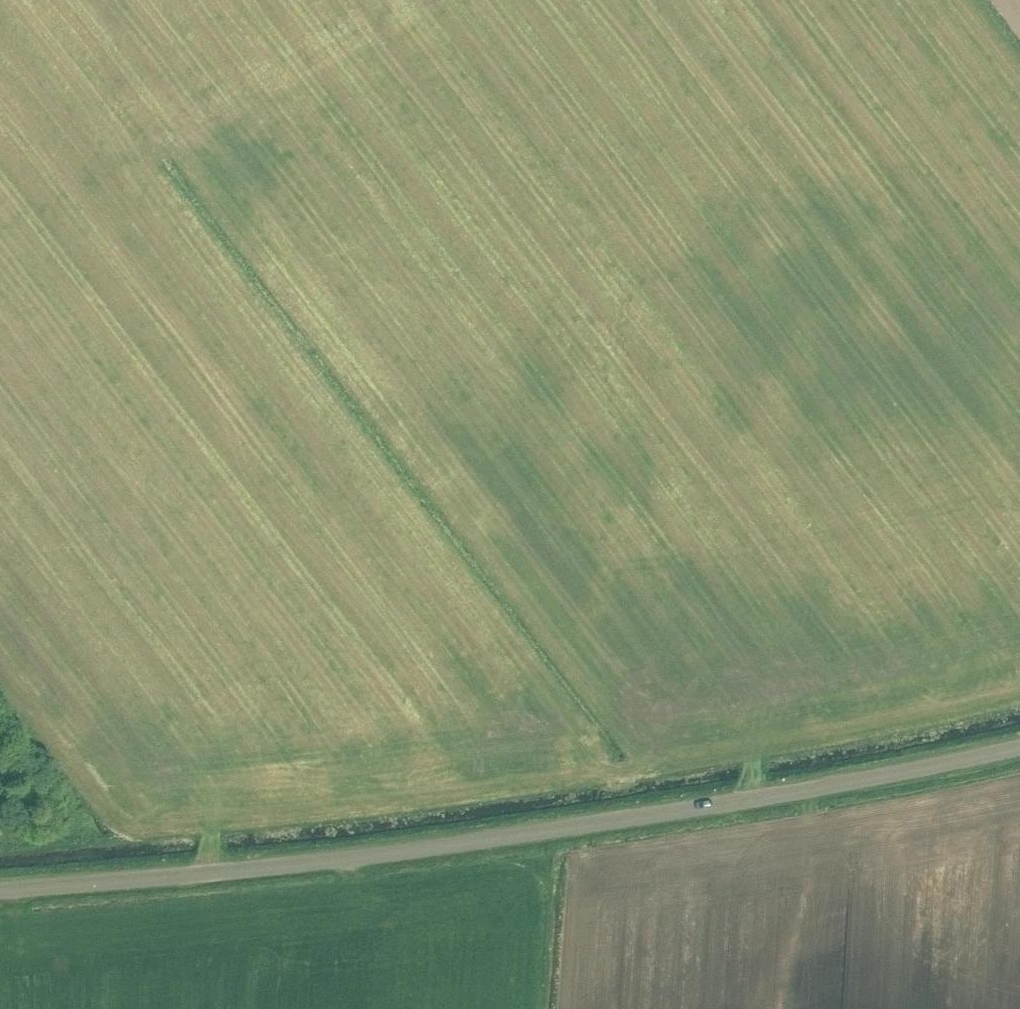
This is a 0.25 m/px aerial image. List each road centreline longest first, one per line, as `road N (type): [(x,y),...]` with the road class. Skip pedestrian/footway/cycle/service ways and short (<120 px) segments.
road 1 (unclassified): [(0,891),(378,854),(776,794),(1019,746)]

